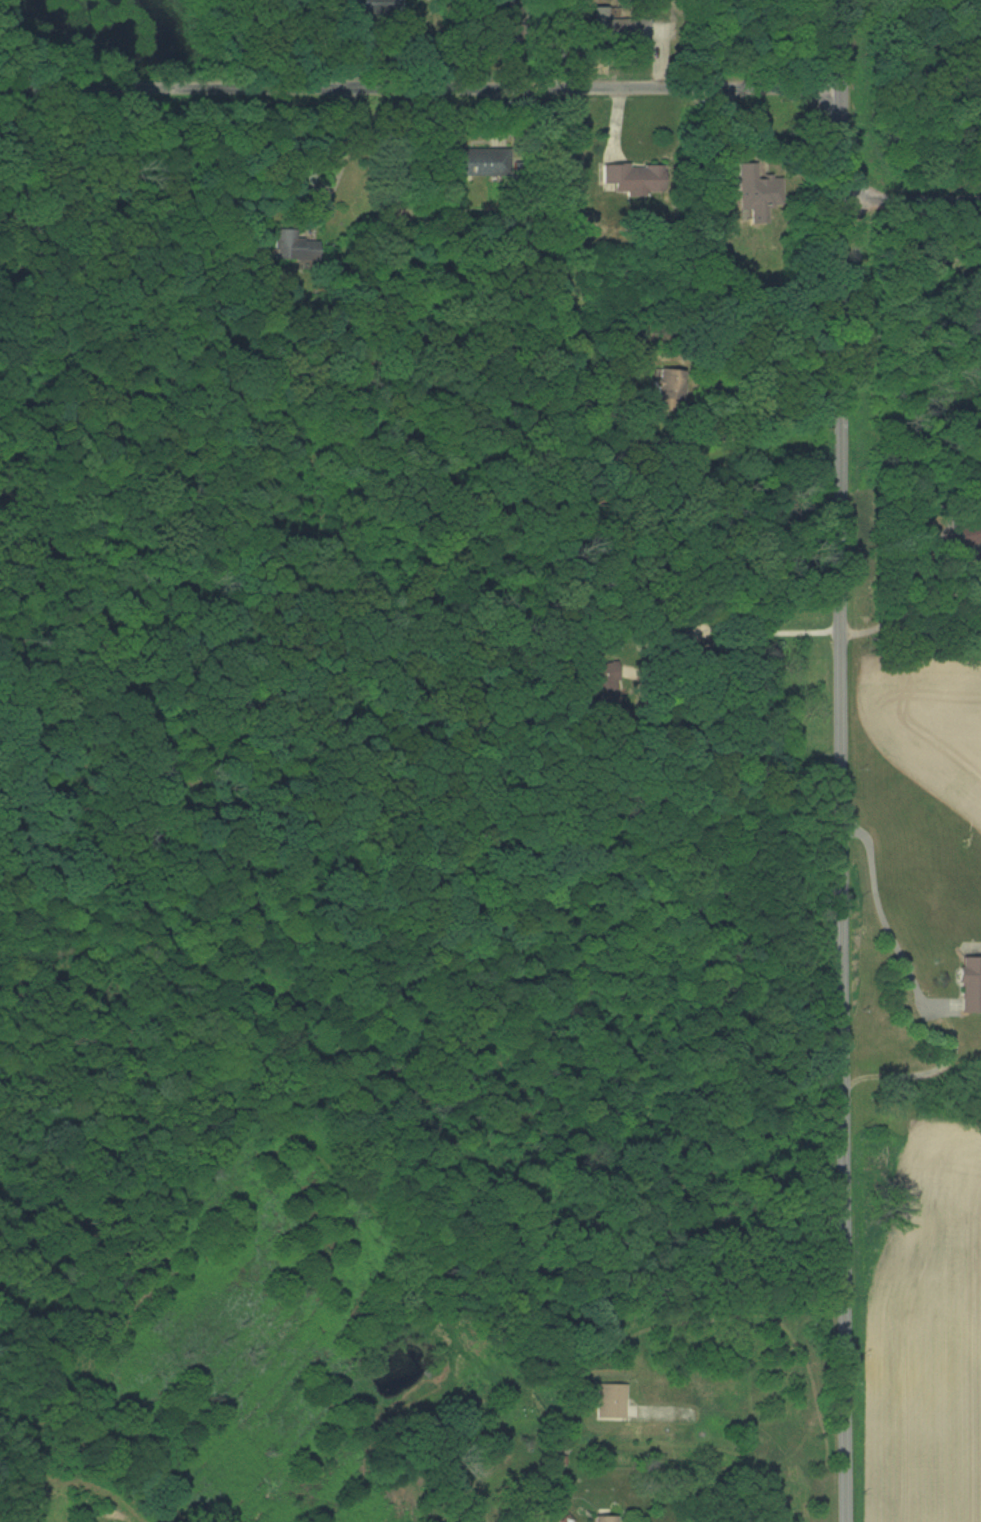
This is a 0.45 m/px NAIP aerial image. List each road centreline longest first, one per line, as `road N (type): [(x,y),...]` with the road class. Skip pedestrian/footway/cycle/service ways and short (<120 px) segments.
road 1 (residential): [(847,1521),(841,0)]
road 2 (residential): [(842,87),(0,90)]
road 3 (residential): [(843,202),(980,203)]

